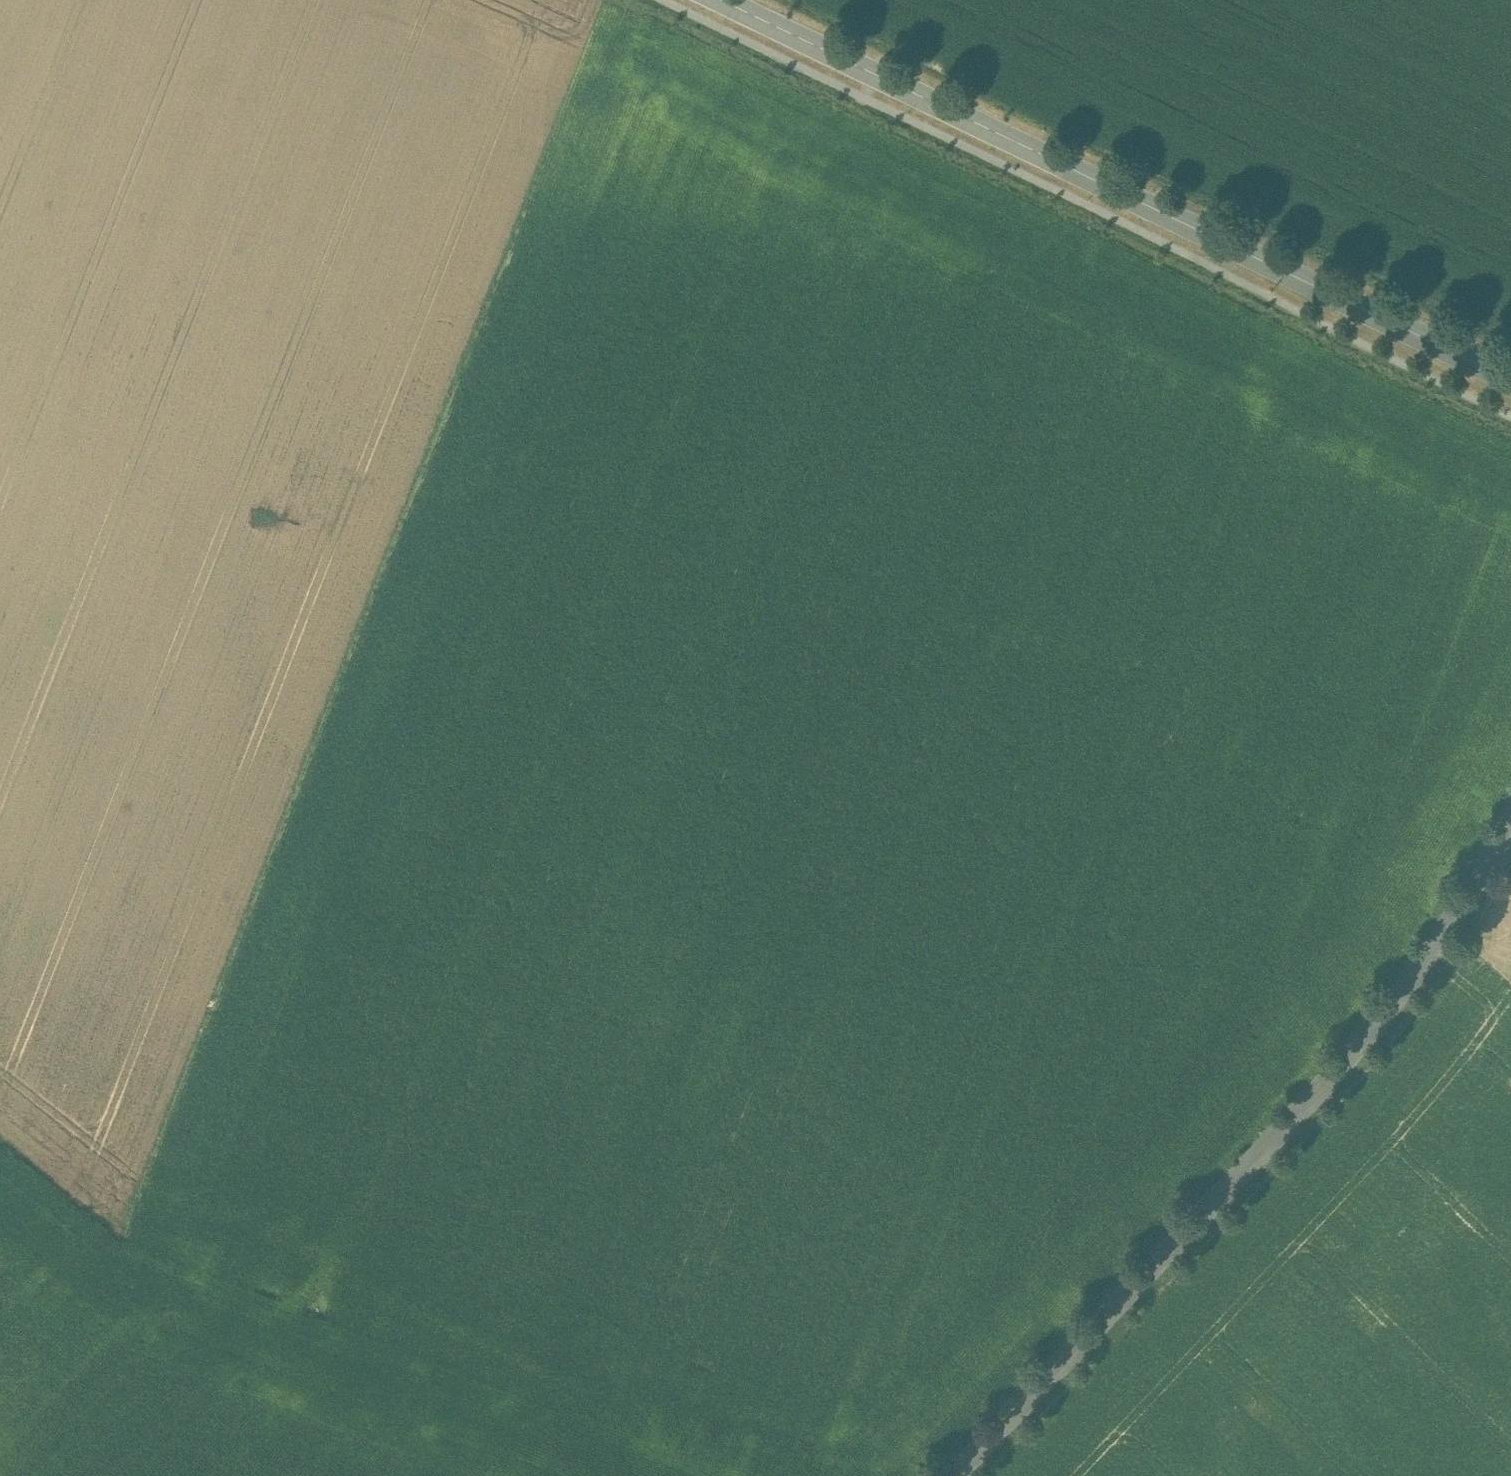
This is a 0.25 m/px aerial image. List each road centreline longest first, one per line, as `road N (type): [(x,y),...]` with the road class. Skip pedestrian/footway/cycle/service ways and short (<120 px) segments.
road 1 (secondary): [(1510,378),(720,0)]
road 2 (tertiary): [(944,1475),(1333,1066),(1428,957),(1510,834)]

